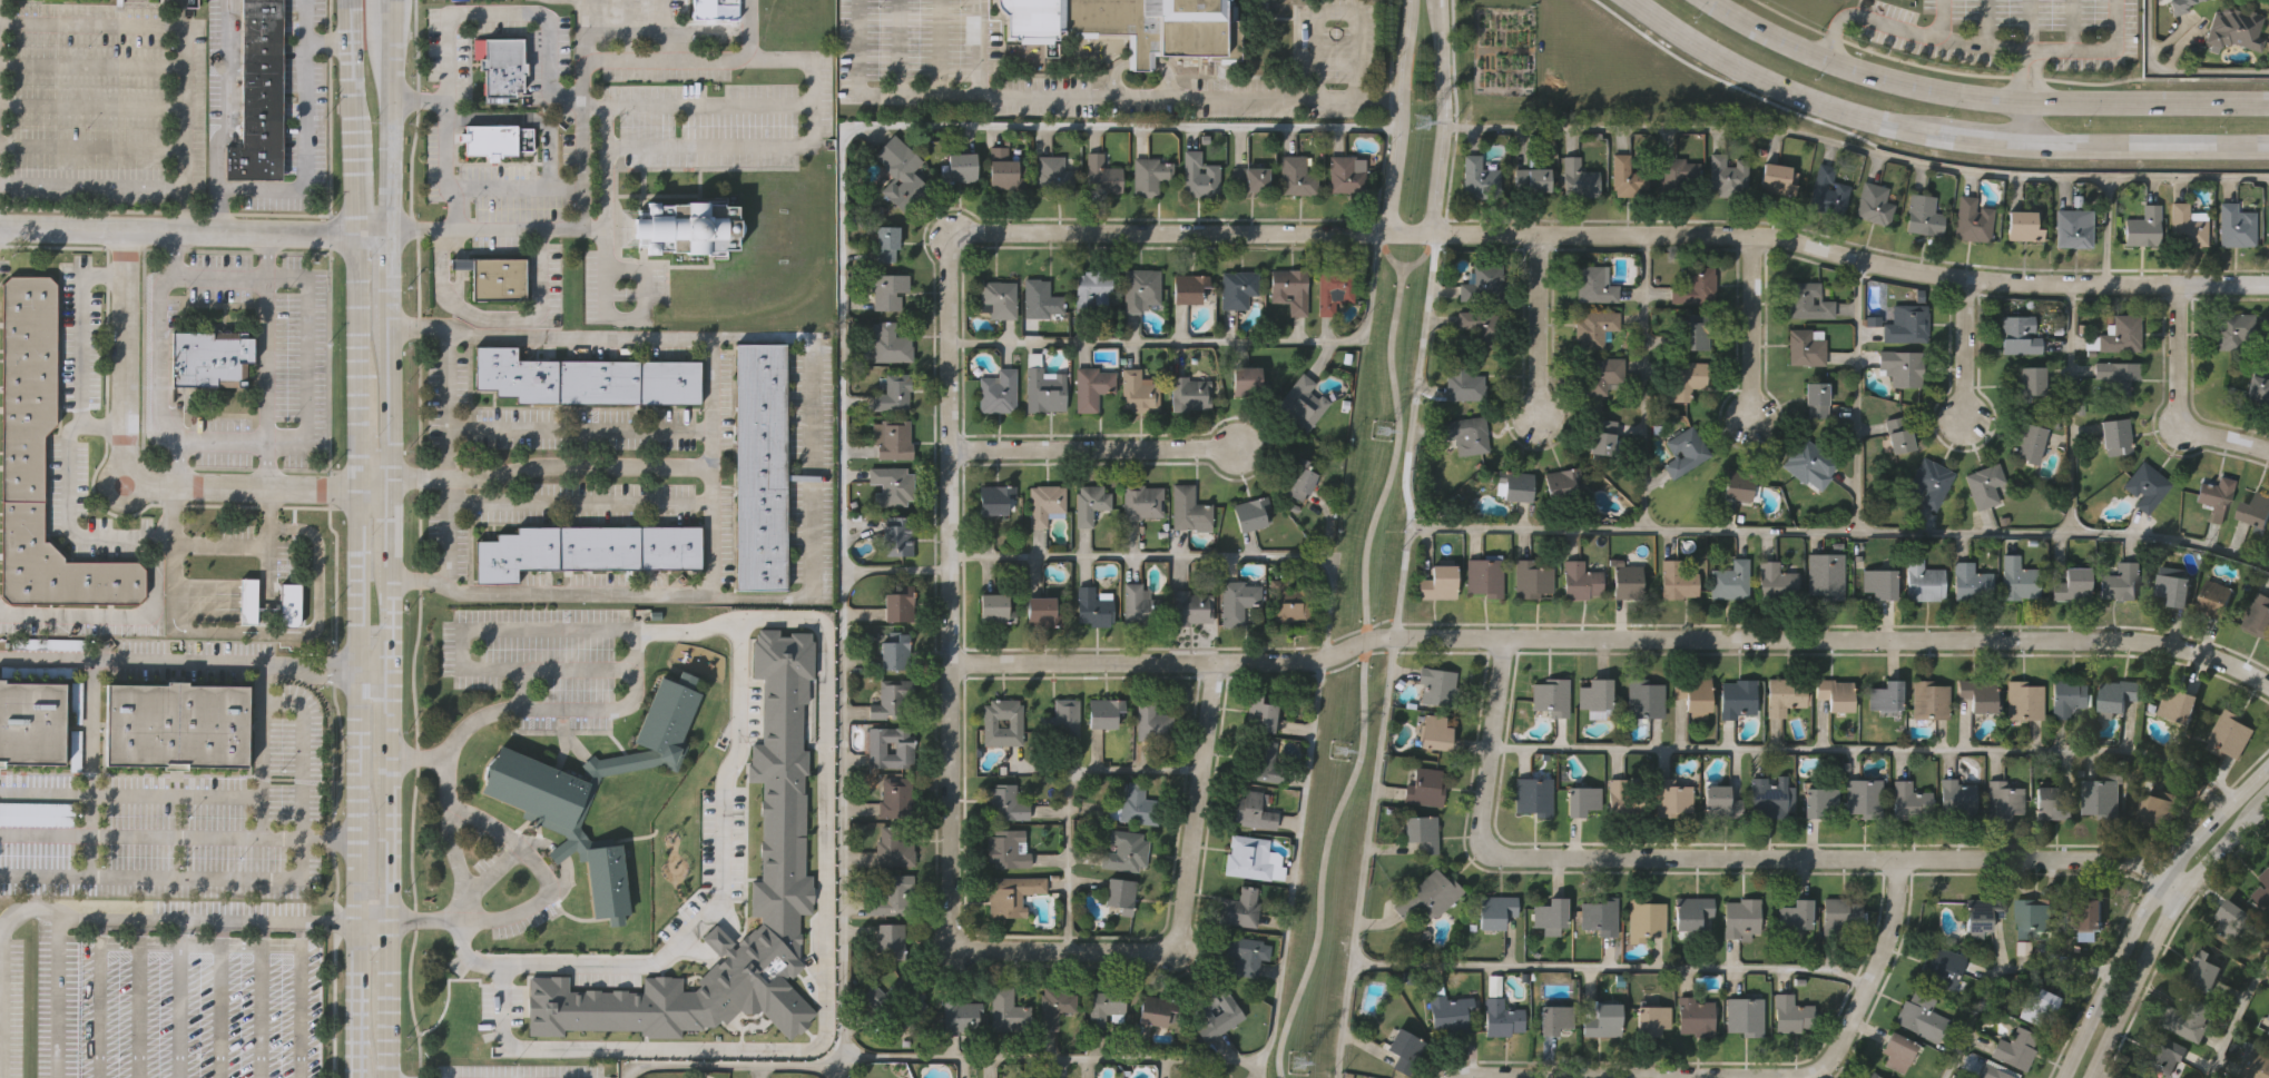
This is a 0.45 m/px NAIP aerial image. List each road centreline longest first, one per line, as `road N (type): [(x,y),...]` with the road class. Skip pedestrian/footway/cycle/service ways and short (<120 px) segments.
road 1 (residential): [(951,666),(1319,663),(1392,636),(2124,641),(2169,645),(2268,688)]
road 2 (residential): [(969,236),(1752,236),(1966,278),(2268,284)]
road 3 (secondary): [(349,0),(363,488),(355,1077)]
road 4 (residential): [(1505,637),(1480,815),(1484,842),(1504,857),(2116,861),(2143,868),(2180,893)]
road 5 (residential): [(951,918),(950,260),(969,236)]
road 6 (residential): [(1469,1077),(1798,1077),(1825,1065),(1879,960),(1896,860)]
road 7 (residential): [(951,918),(960,945),(978,951),(1167,946),(1179,927),(1210,663)]
road 8 (residential): [(126,231),(122,447),(132,477),(148,486),(385,488)]
road 9 (residential): [(0,228),(387,234)]
road 10 (tertiary): [(2268,766),(2163,880),(2064,1077)]
road 11 (tertiary): [(2089,1077),(2180,893),(2268,799)]
road 12 (secondary): [(2021,101),(1956,96),(1821,60),(1707,0)]
road 13 (secondary): [(1644,0),(1722,56),(1810,96),(1934,132)]
road 14 (residential): [(951,451),(1238,448)]
road 15 (secondary): [(2015,142),(2268,146)]
road 16 (secondary): [(2268,102),(2021,101)]
road 17 (tertiary): [(1408,0),(1386,235)]
road 18 (tertiary): [(1428,235),(1442,102),(1438,0)]
road 19 (residential): [(2179,284),(2179,402),(2187,423),(2268,451)]
road 20 (residential): [(1752,418),(1752,236)]
road 21 (residential): [(1540,416),(1540,235)]
road 22 (secondary): [(387,234),(384,61)]
road 23 (secondary): [(385,488),(384,322)]
road 24 (secondary): [(389,919),(391,756)]
road 25 (residential): [(1966,419),(1966,278)]

